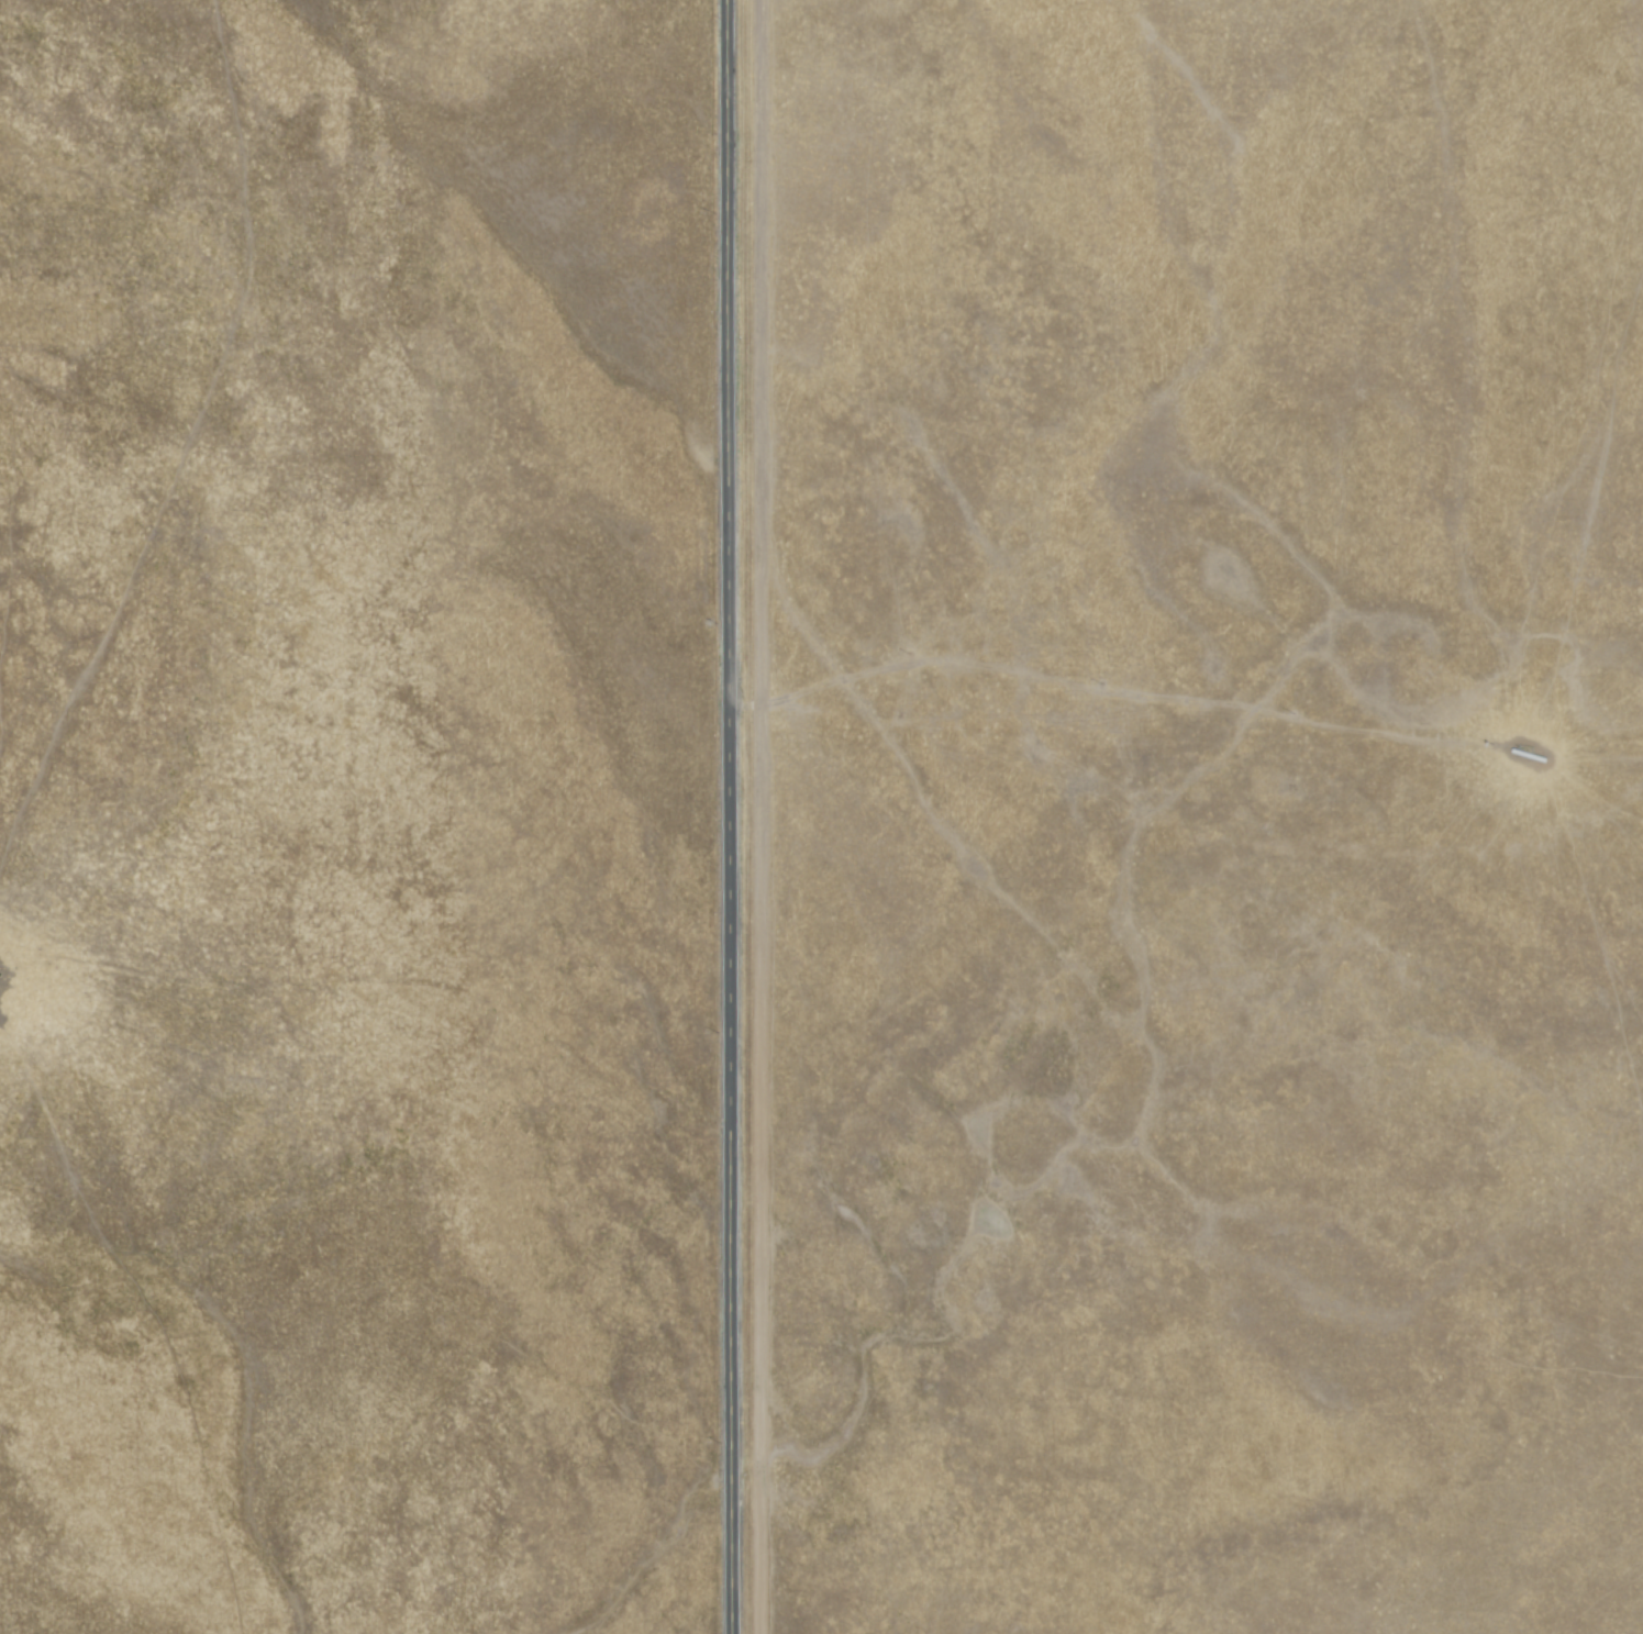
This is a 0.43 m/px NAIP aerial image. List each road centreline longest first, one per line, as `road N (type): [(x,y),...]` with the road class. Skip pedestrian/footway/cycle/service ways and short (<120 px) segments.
road 1 (residential): [(737,0),(744,1633)]

